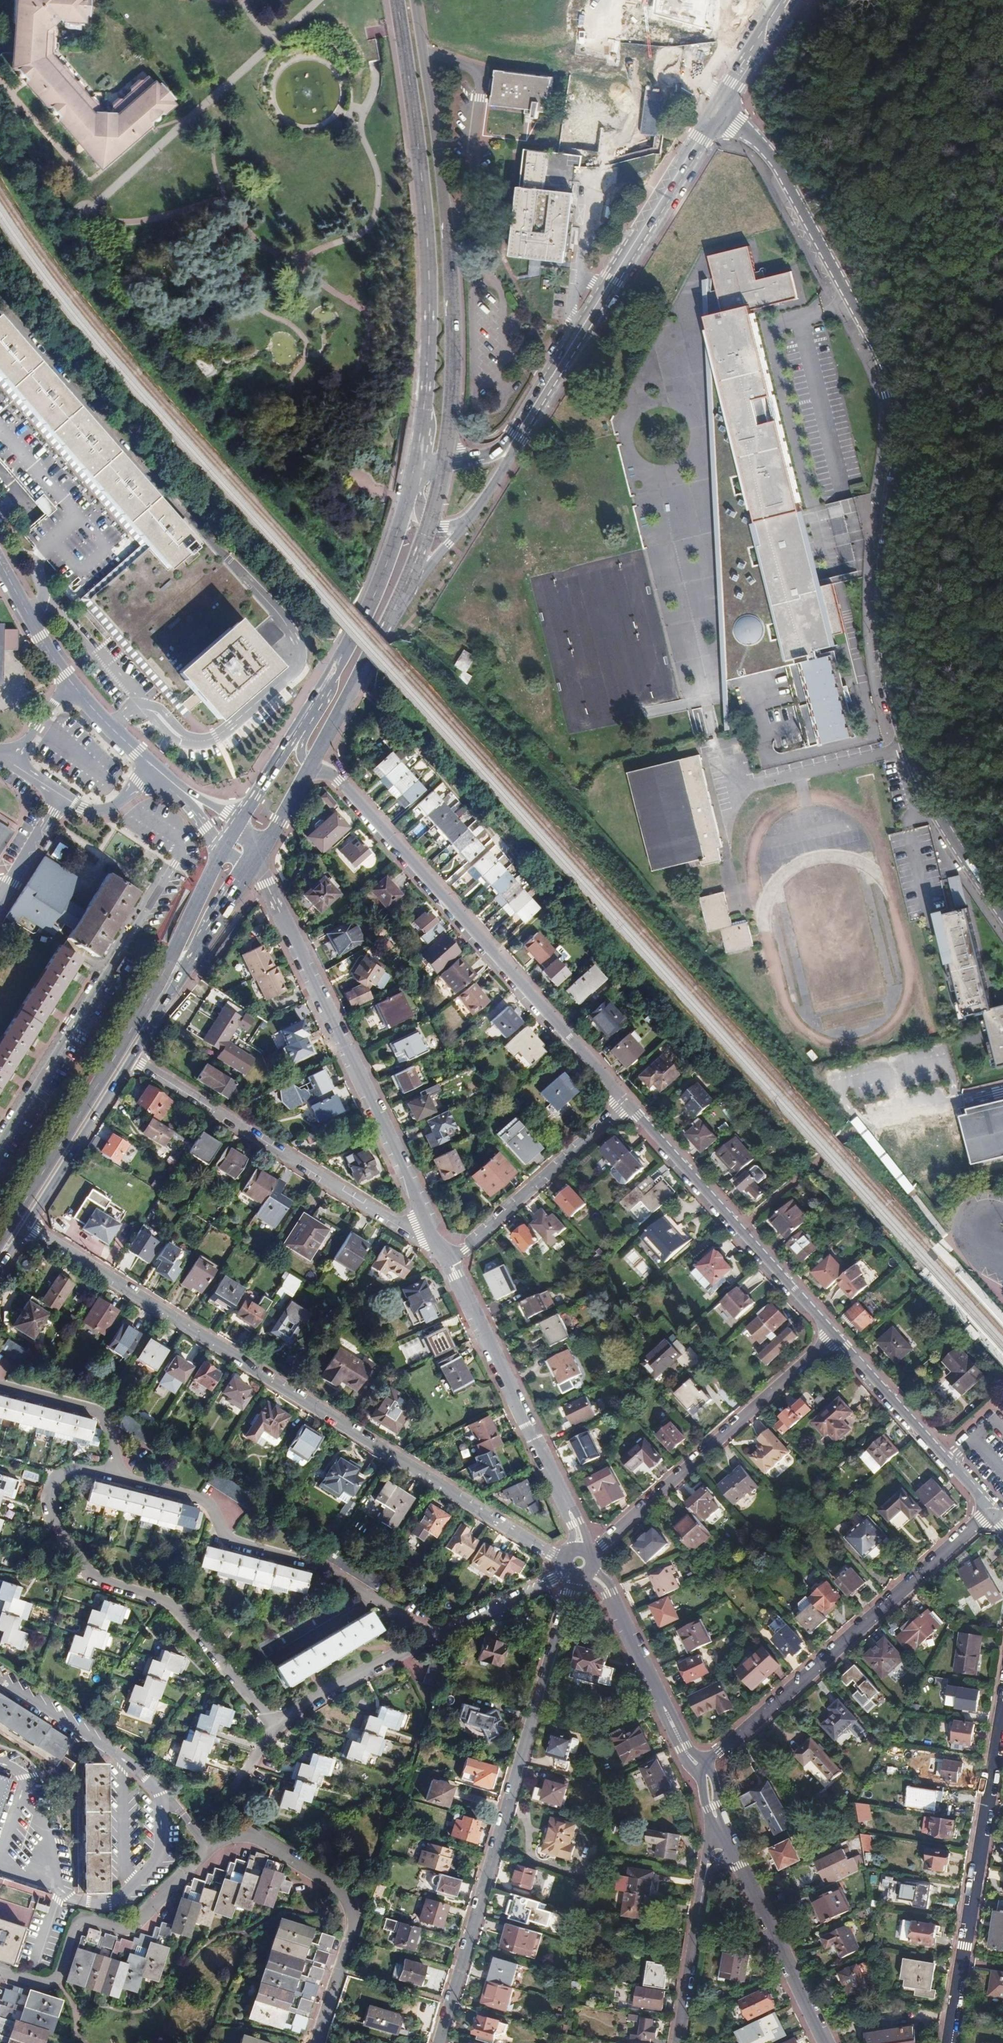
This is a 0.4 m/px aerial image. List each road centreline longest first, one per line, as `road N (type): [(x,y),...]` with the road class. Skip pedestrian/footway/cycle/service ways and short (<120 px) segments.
road 1 (unclassified): [(717,113),(770,155),(884,363),(899,418),(885,603),(894,691),(942,822),(1002,912)]
road 2 (residential): [(28,1229),(565,1562)]
road 3 (residential): [(439,2042),(573,1577)]
road 4 (secondary): [(395,0),(430,273),(415,465)]
road 5 (residential): [(311,766),(353,793),(627,1104)]
road 6 (secondary): [(445,461),(452,290),(415,0)]
road 7 (secondary): [(224,851),(157,988),(0,1244)]
road 8 (residential): [(273,1725),(174,1607),(85,1575),(45,1508),(50,1482),(68,1468),(117,1480)]
road 9 (residential): [(120,800),(178,838),(180,851),(0,1143)]
road 10 (residential): [(428,1230),(268,888),(262,847)]
road 11 (residential): [(992,1514),(701,1769)]
road 12 (residential): [(117,1480),(204,1502),(226,1542),(323,1568),(430,1638)]
road 13 (residential): [(428,1230),(395,1222),(133,1062)]
road 14 (residential): [(591,1555),(835,1335)]
road 15 (residential): [(951,2042),(1002,1724)]
road 16 (residential): [(580,1549),(576,1524),(449,1259)]
road 17 (residential): [(627,1104),(835,1335)]
road 18 (residential): [(315,2042),(350,1925),(344,1900),(250,1837),(206,1850)]
road 19 (residential): [(206,1850),(126,1931),(77,1920),(51,1985),(0,1973)]
road 20 (tertiary): [(581,328),(717,113)]
road 21 (residential): [(835,1335),(992,1514)]
road 22 (residential): [(449,1259),(627,1104)]
road 23 (secondary): [(133,1062),(247,866)]
road 24 (residential): [(701,1769),(682,1747),(609,1593),(589,1575)]
road 25 (residential): [(826,2042),(737,1857)]
road 26 (secondary): [(409,491),(386,565),(332,675)]
road 27 (secondary): [(28,1229),(133,1062)]
road 28 (secondary): [(311,766),(403,593)]
road 29 (residential): [(430,1638),(273,1725)]
road 30 (secondary): [(332,675),(238,826)]
road 31 (unknown): [(612,0),(591,174)]
road 32 (residential): [(117,1480),(100,1415),(0,1387)]
road 33 (residential): [(705,1877),(677,2042)]
road 34 (unclassified): [(581,328),(576,308),(591,174)]
road 35 (residential): [(568,1573),(430,1638)]
road 36 (residential): [(0,565),(72,685)]
road 37 (tertiary): [(717,113),(788,0)]
road 38 (tertiary): [(516,437),(581,328)]

